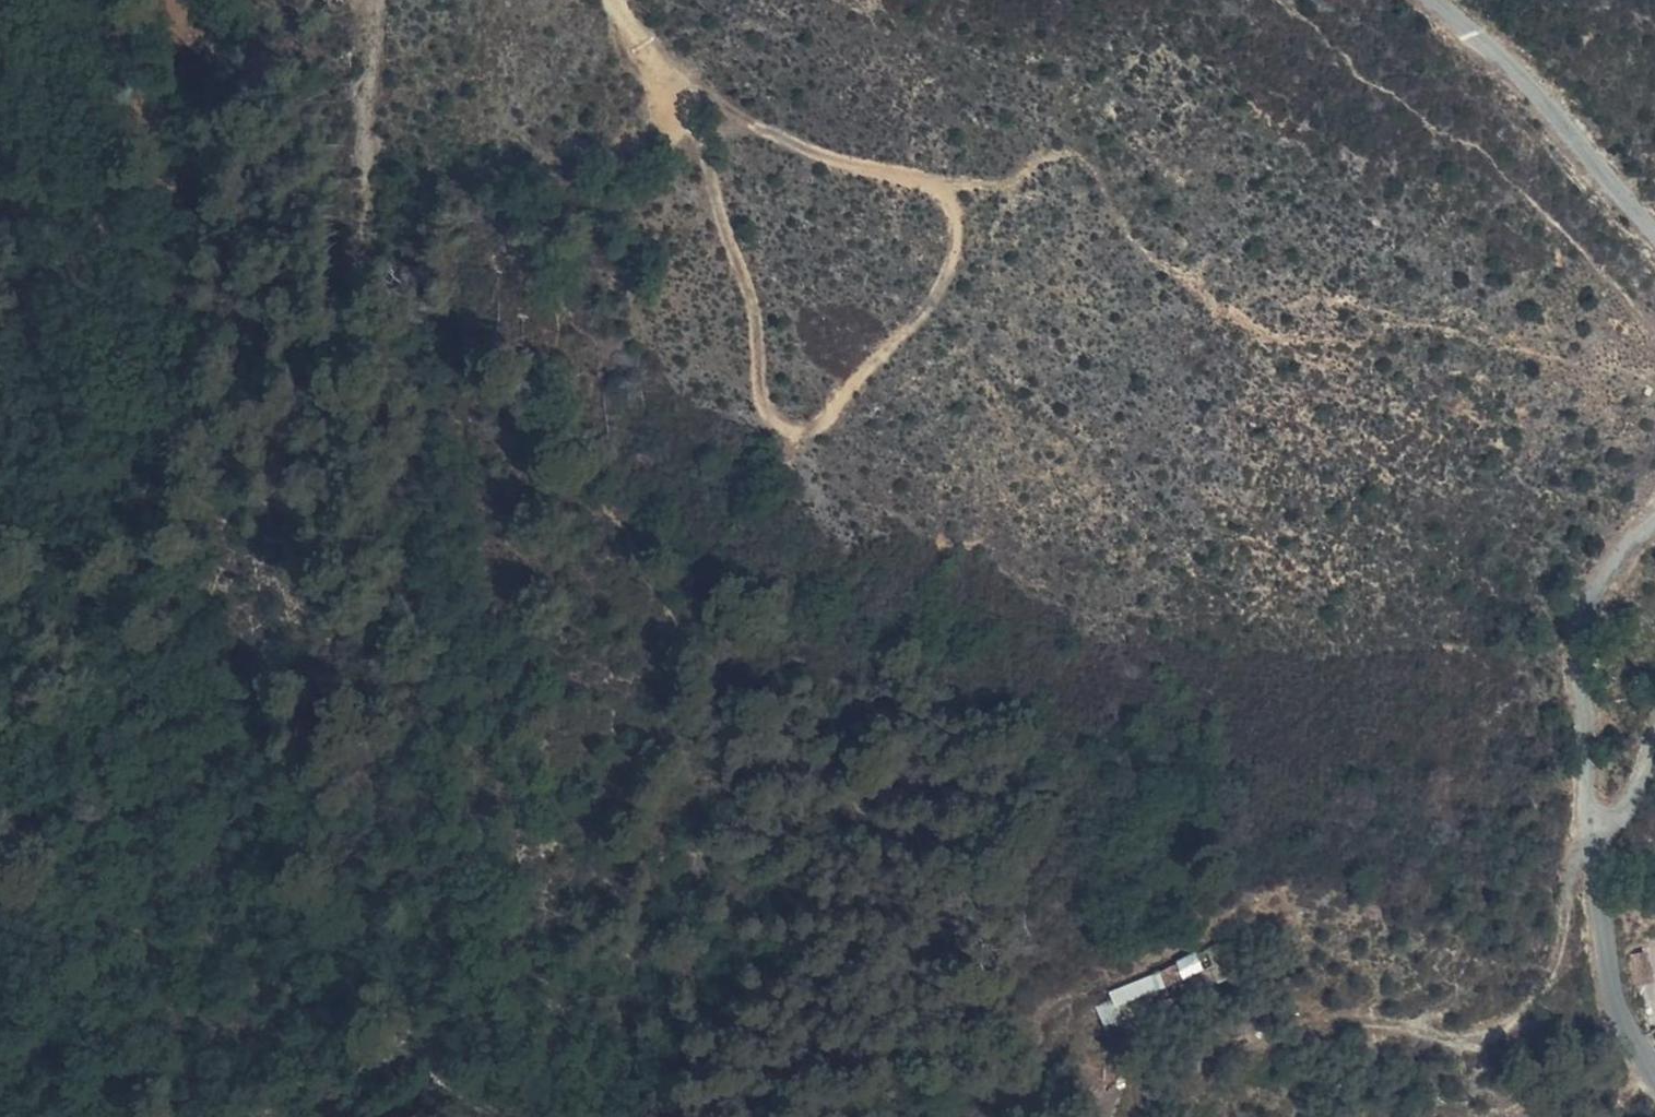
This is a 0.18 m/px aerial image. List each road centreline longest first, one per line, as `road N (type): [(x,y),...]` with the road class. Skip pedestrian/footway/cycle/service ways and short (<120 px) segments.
road 1 (track): [(1596,832),(1573,857),(1561,951),(1543,994),(1495,1034),(1448,1041),(1364,1022),(1294,1023),(1231,1054)]
road 2 (residential): [(1654,523),(1623,545),(1582,625),(1584,754),(1596,832)]
road 3 (track): [(346,326),(370,263),(374,0)]
road 4 (residential): [(1432,0),(1491,49),(1654,231)]
road 5 (residential): [(1596,832),(1608,984),(1620,1026),(1654,1082)]

